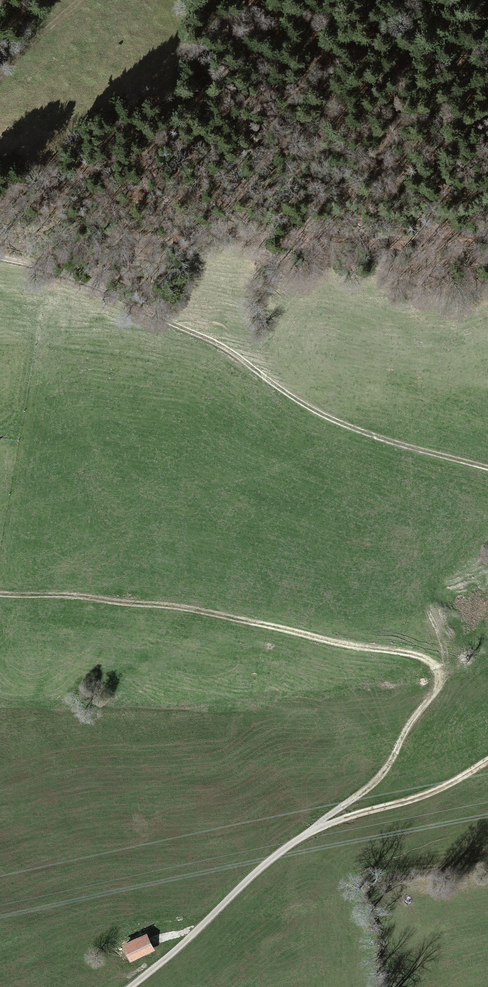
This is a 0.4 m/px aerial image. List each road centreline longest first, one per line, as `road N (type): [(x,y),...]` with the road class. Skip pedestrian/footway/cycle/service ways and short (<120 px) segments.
road 1 (track): [(487,761),(425,795),(309,832),(379,777),(439,690),(434,667),(178,609),(0,596)]
road 2 (track): [(0,258),(71,277),(147,311),(338,421),(487,468)]
road 3 (track): [(243,0),(404,50),(487,64)]
road 4 (unclassified): [(309,832),(132,986)]

